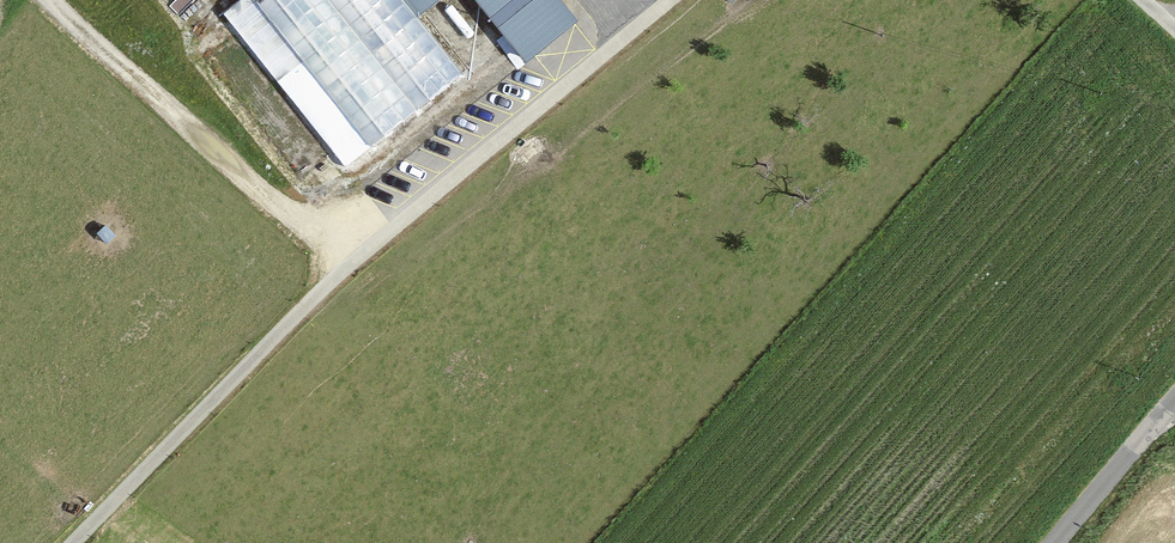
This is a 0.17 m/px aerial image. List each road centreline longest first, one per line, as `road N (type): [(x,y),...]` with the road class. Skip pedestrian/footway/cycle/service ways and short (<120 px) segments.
road 1 (track): [(381,239),(308,299),(70,542)]
road 2 (residential): [(669,0),(381,239)]
road 3 (unclassified): [(1050,542),(1174,395)]

